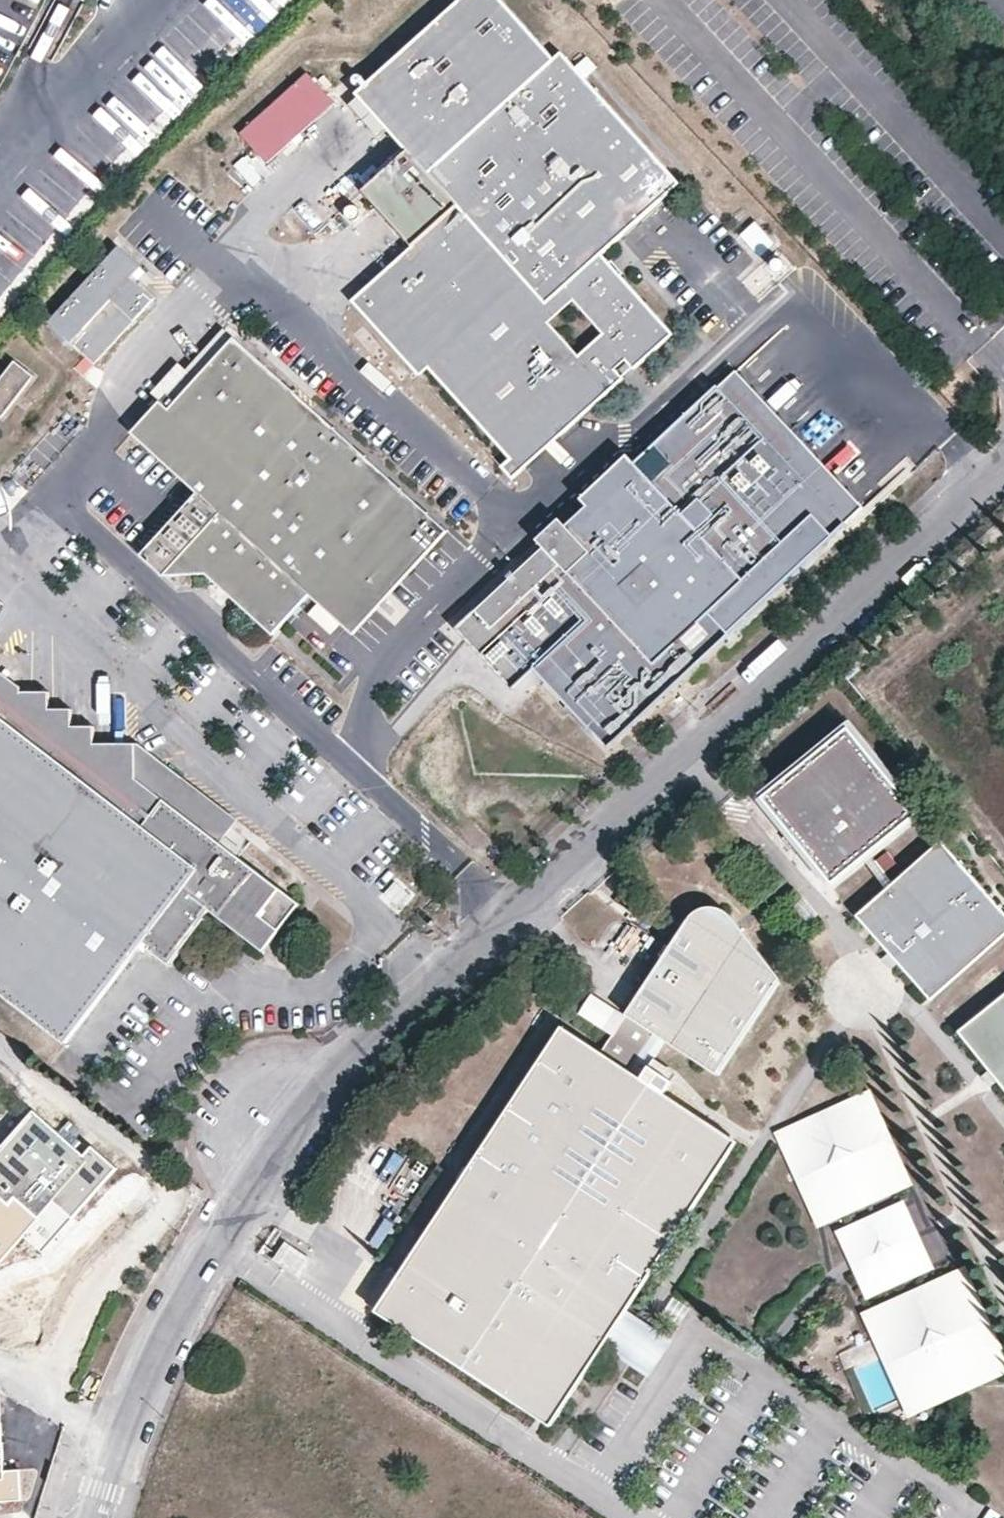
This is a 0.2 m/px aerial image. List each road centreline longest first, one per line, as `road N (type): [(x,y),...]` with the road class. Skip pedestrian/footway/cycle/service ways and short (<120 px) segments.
road 1 (residential): [(91,1517),(117,1436),(217,1243),(288,1134),(509,914),(1003,465)]

